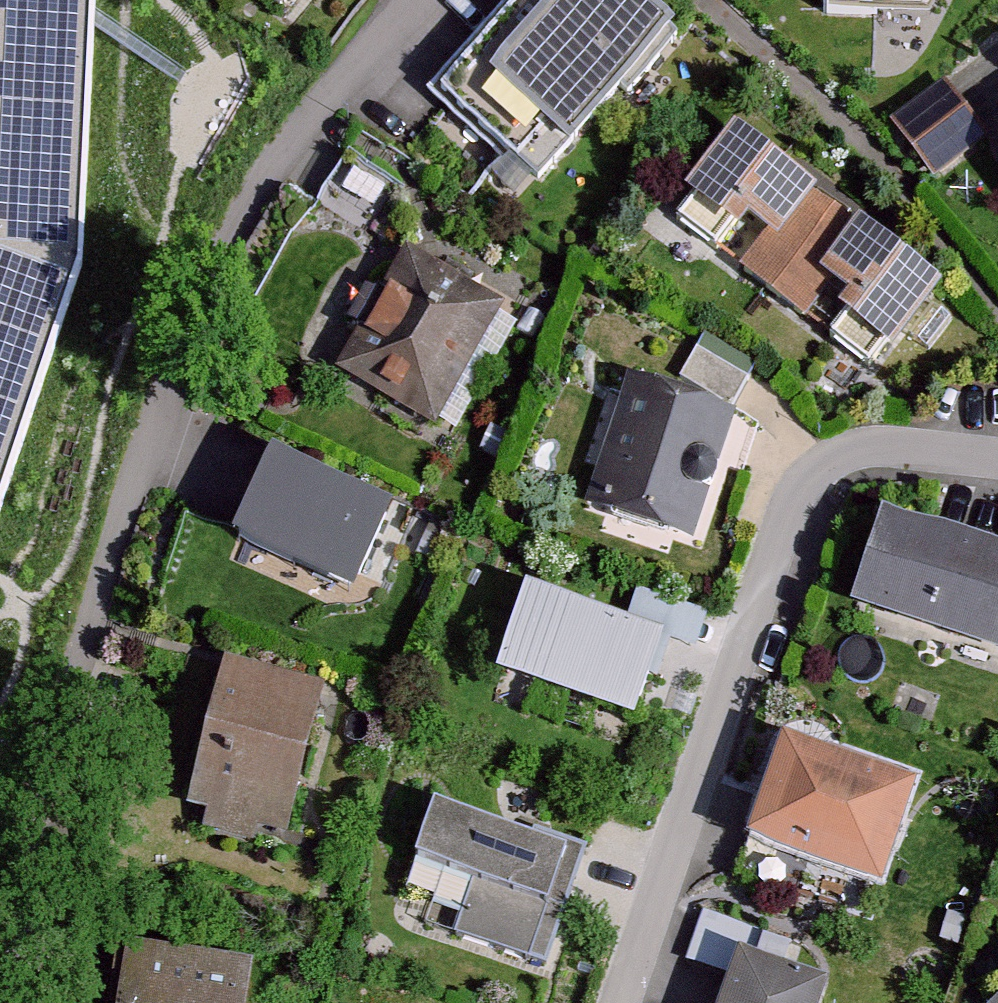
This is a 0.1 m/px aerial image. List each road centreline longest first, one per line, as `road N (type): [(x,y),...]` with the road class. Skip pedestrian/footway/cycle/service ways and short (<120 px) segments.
road 1 (residential): [(410,0),(318,120),(221,269),(156,409),(84,642),(59,791)]
road 2 (residential): [(997,461),(901,446),(855,450),(816,470),(789,508),(622,1002)]

